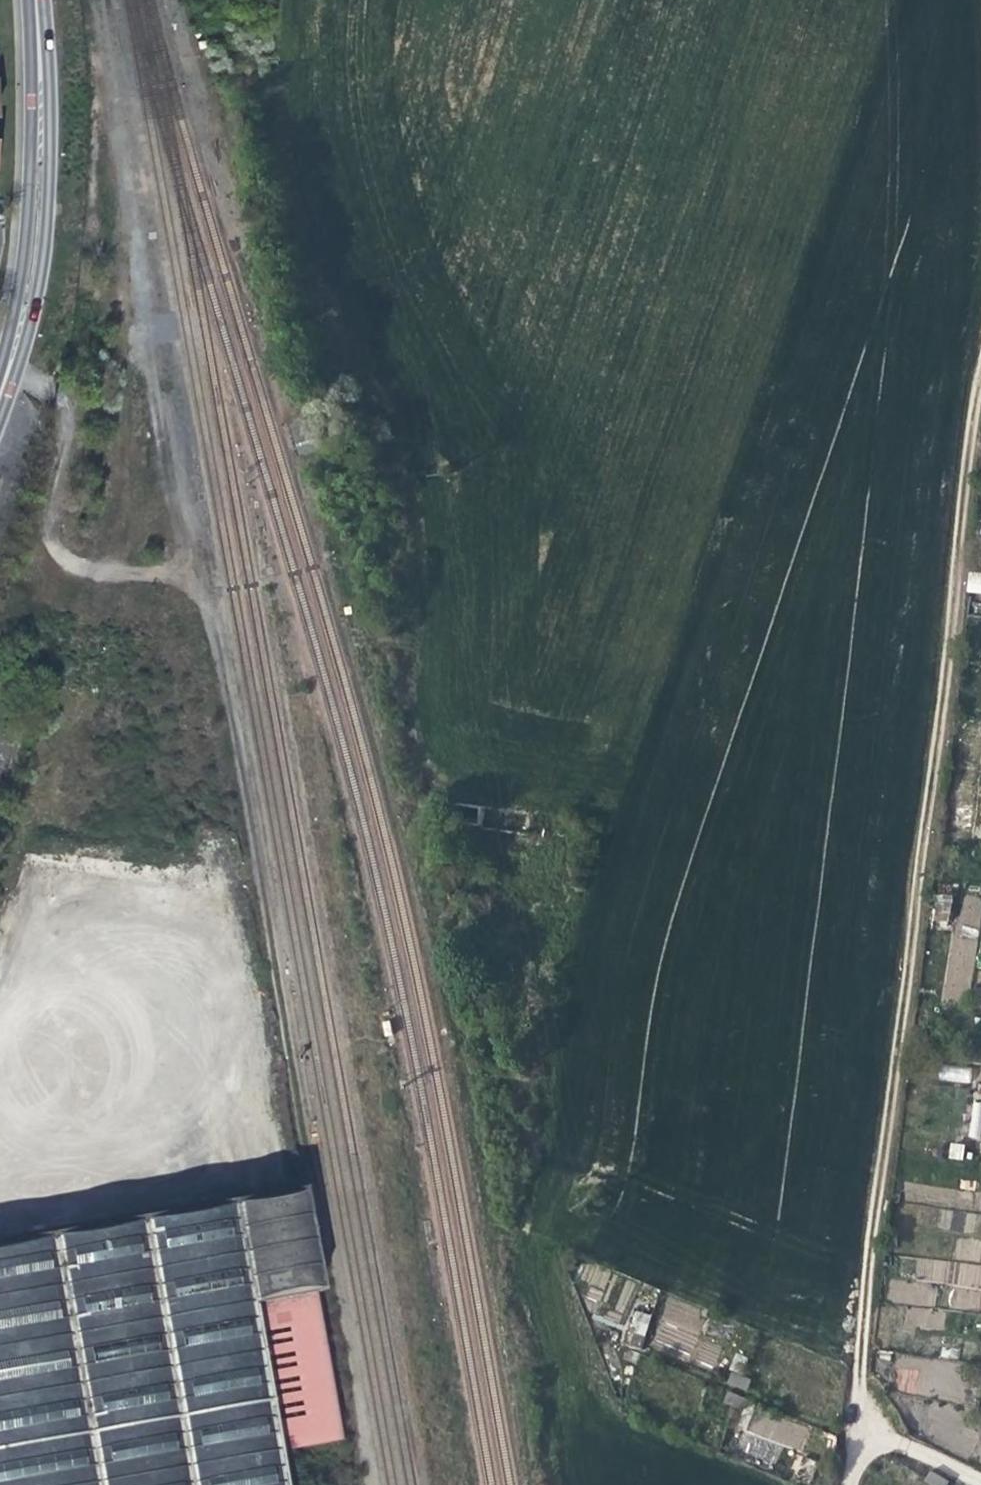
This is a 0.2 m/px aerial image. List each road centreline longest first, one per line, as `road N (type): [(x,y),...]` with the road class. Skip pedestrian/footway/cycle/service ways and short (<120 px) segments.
road 1 (track): [(980,370),(845,1484)]
road 2 (residential): [(36,0),(42,111),(36,260),(0,396)]
road 3 (track): [(853,1420),(980,1484)]

